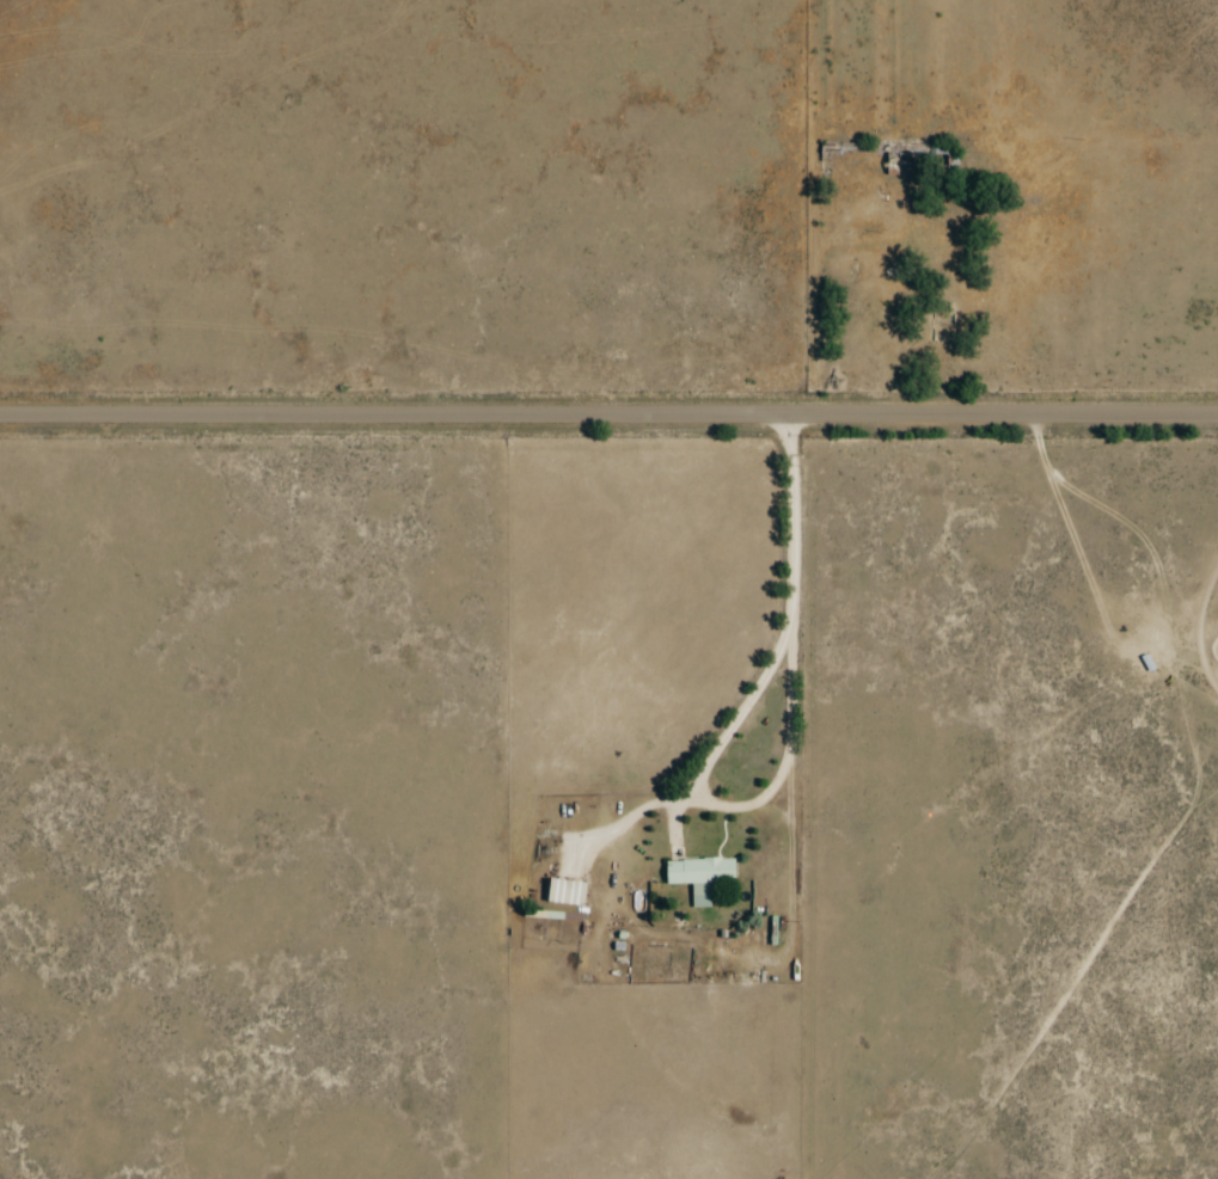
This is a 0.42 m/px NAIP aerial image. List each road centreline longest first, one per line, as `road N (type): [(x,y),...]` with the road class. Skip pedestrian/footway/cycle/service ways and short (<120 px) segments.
road 1 (residential): [(1217,426),(0,424)]
road 2 (track): [(826,425),(827,0)]

